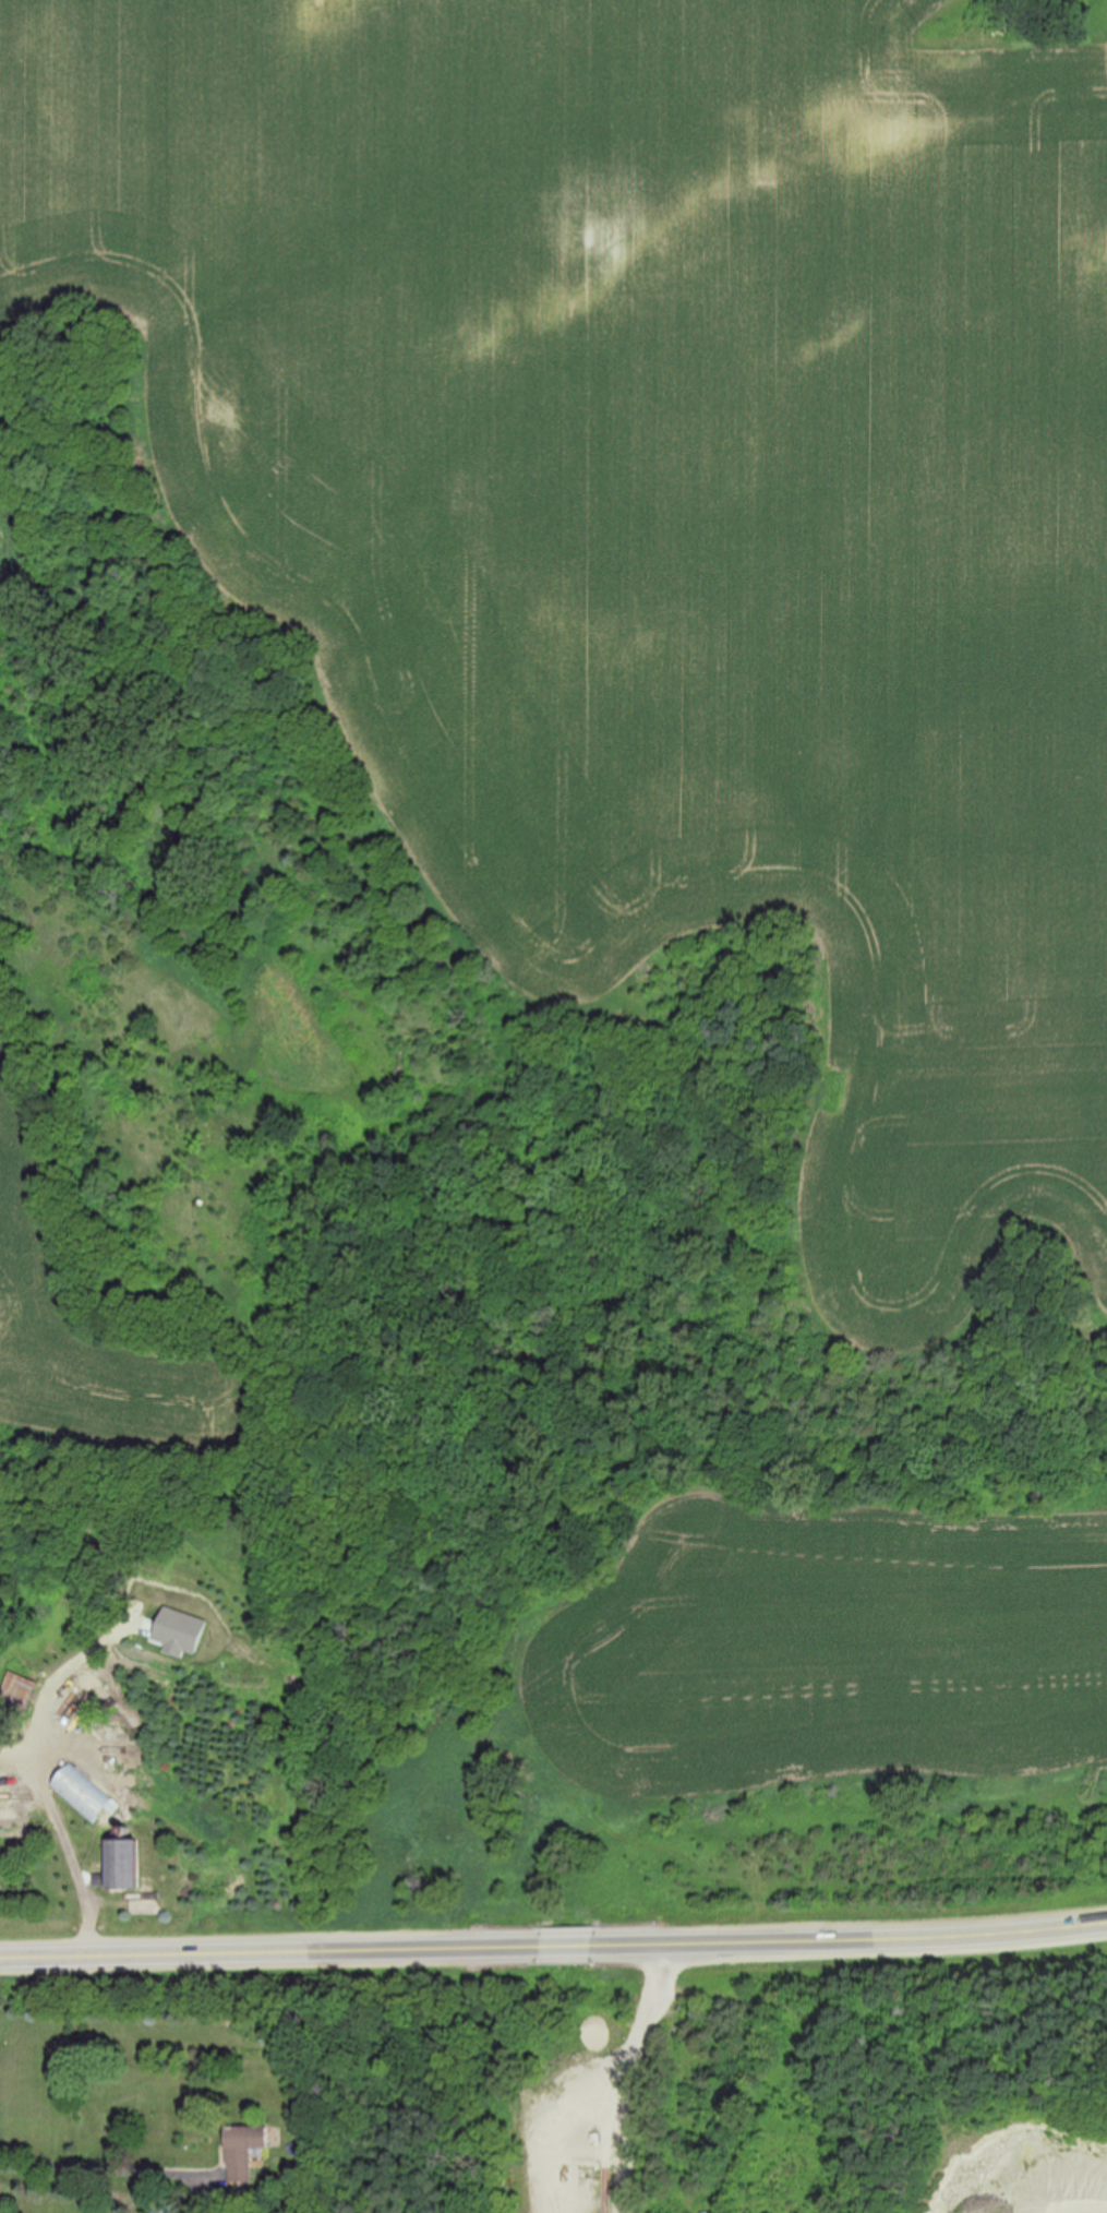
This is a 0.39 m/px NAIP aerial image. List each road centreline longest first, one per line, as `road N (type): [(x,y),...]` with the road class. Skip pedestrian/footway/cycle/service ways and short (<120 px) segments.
road 1 (trunk): [(0,1955),(536,1945)]
road 2 (trunk): [(595,1943),(863,1941),(1106,1923)]

